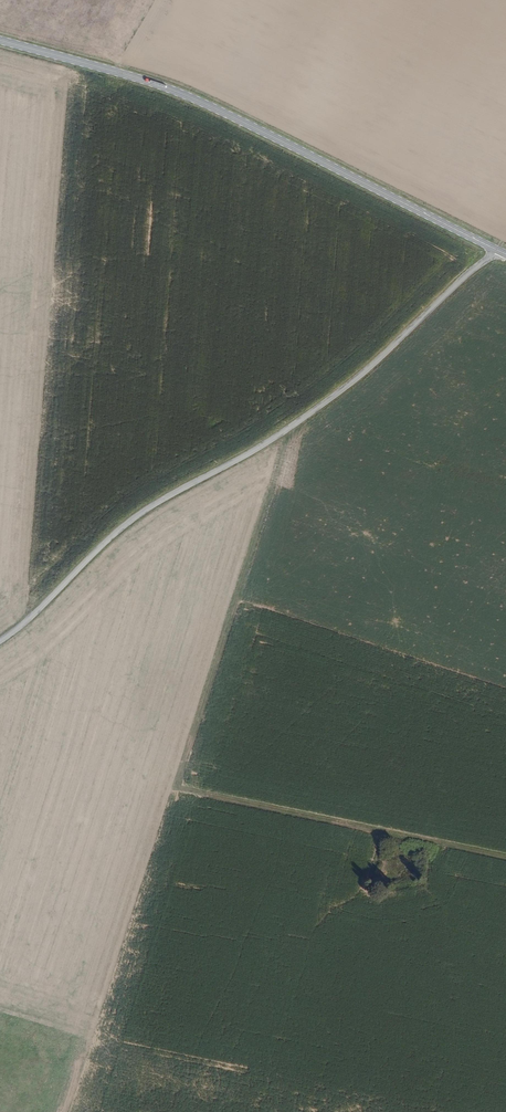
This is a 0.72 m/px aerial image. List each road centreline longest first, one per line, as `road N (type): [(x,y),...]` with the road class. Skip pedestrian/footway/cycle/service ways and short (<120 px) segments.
road 1 (tertiary): [(498,251),(333,397),(125,525),(0,642)]
road 2 (secondary): [(0,41),(192,99),(498,251)]

